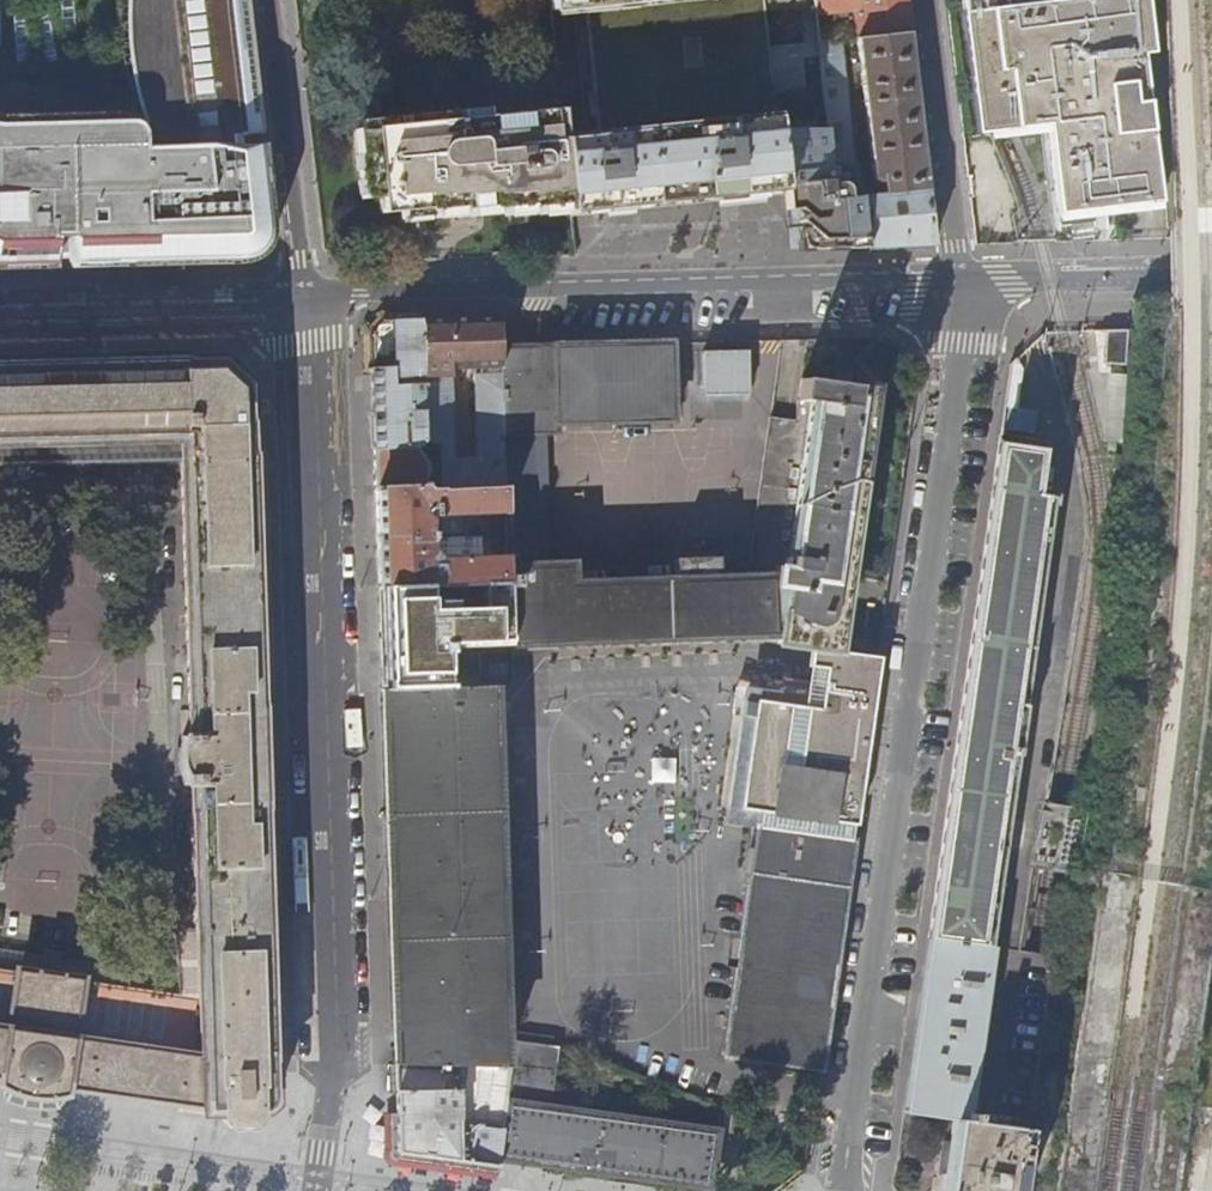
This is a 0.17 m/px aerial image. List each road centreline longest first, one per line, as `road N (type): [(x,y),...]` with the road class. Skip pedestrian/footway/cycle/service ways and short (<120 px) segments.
road 1 (residential): [(845,1190),(963,278)]
road 2 (residential): [(304,301),(337,1039),(317,1190)]
road 3 (residential): [(304,301),(963,278)]
road 4 (residential): [(0,308),(304,301)]
road 5 (residential): [(304,301),(272,0)]
road 6 (residential): [(963,278),(923,0)]
road 7 (residential): [(963,278),(1211,269)]

